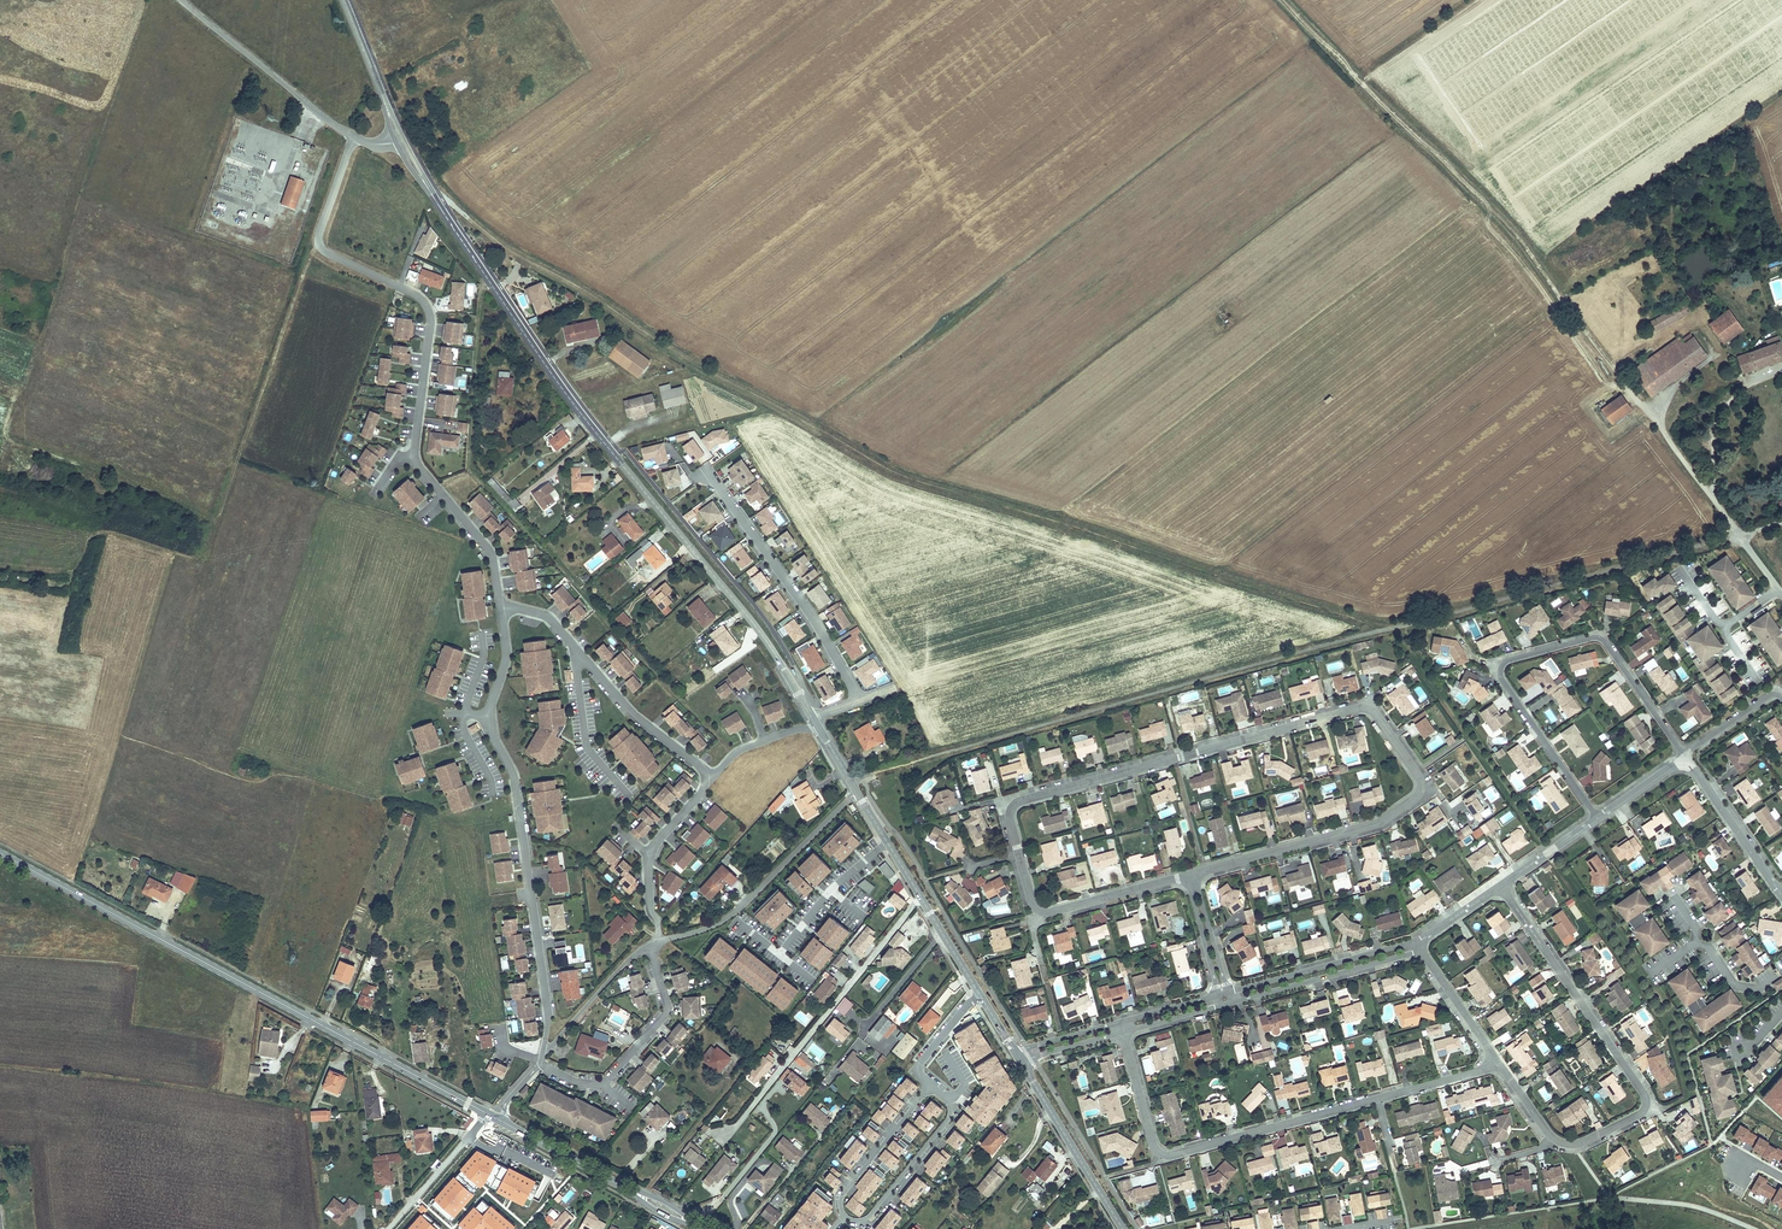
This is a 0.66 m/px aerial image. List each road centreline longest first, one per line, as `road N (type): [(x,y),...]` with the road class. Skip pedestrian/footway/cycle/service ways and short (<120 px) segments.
road 1 (residential): [(1195,873),(1379,823),(1418,797),(1419,778),(1375,711),(1363,706),(1021,800),(1011,809),(1039,911),(1186,875)]
road 2 (tertiary): [(401,142),(553,375),(751,621),(814,719)]
road 3 (track): [(1044,517),(895,474),(693,365),(436,200)]
road 4 (residential): [(356,138),(319,246),(424,300),(431,324),(417,464),(491,553),(500,610)]
road 5 (track): [(59,646),(71,575),(91,537),(110,532),(190,557),(210,544),(319,246)]
road 6 (track): [(1287,0),(1513,233),(1651,415)]
road 7 (secondary): [(487,1113),(0,853)]
road 8 (residential): [(1499,1063),(1555,1138),(1576,1144),(1647,1109),(1648,1091),(1500,886)]
road 9 (residential): [(500,610),(505,664),(489,717),(518,790),(547,1003),(544,1049)]
road 10 (residential): [(1684,757),(1601,635),(1491,664),(1598,818)]
road 11 (residential): [(1123,1033),(1154,1147),(1167,1154),(1375,1096)]
road 12 (residential): [(931,1086),(842,1195),(848,1219),(869,1218),(950,1118),(947,1098)]
road 13 (residential): [(500,610),(550,618),(633,714),(711,778)]
road 14 (residential): [(859,701),(816,623),(706,470)]
road 15 (unclassified): [(857,793),(742,907),(713,926),(658,940)]
road 16 (residential): [(542,1064),(604,1086),(667,1013),(653,958),(658,940)]
road 17 (tertiary): [(857,793),(978,992)]
road 18 (track): [(219,516),(198,515),(114,475),(6,440)]
road 19 (unclassified): [(356,138),(182,0)]
road 20 (residential): [(1422,940),(1228,993)]
road 21 (residential): [(1230,1003),(1420,949)]
road 22 (tertiary): [(1021,1063),(1123,1228)]
road 23 (residential): [(1684,757),(1781,892)]
road 24 (unclassified): [(658,940),(544,1049)]
road 25 (residential): [(1781,973),(1753,989),(1735,981),(1675,895)]
road 26 (tertiary): [(342,0),(401,142)]
road 27 (residential): [(487,1113),(389,1228)]
road 28 (residential): [(1420,949),(1499,1063)]
road 29 (secondary): [(621,1185),(504,1123)]
road 30 (residential): [(1375,1096),(1499,1063)]
road 31 (track): [(1444,0),(1370,50),(1365,85)]
road 32 (residential): [(1228,993),(1195,873)]
road 33 (residential): [(1186,875),(1218,995)]
road 34 (residential): [(1781,697),(1771,692),(1684,757)]

